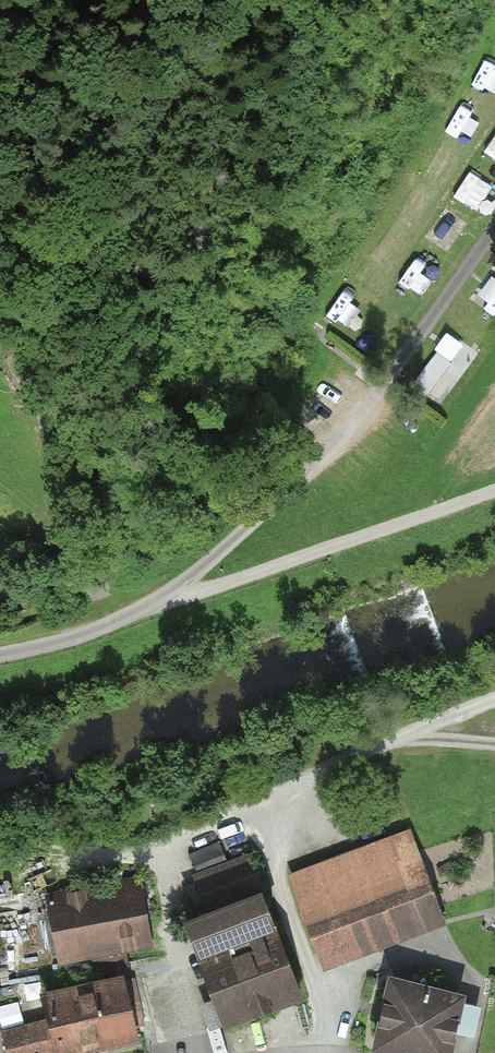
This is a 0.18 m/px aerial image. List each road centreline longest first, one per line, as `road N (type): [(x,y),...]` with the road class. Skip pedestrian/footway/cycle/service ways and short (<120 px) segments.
road 1 (track): [(158,607),(494,491)]
road 2 (track): [(494,701),(338,760)]

